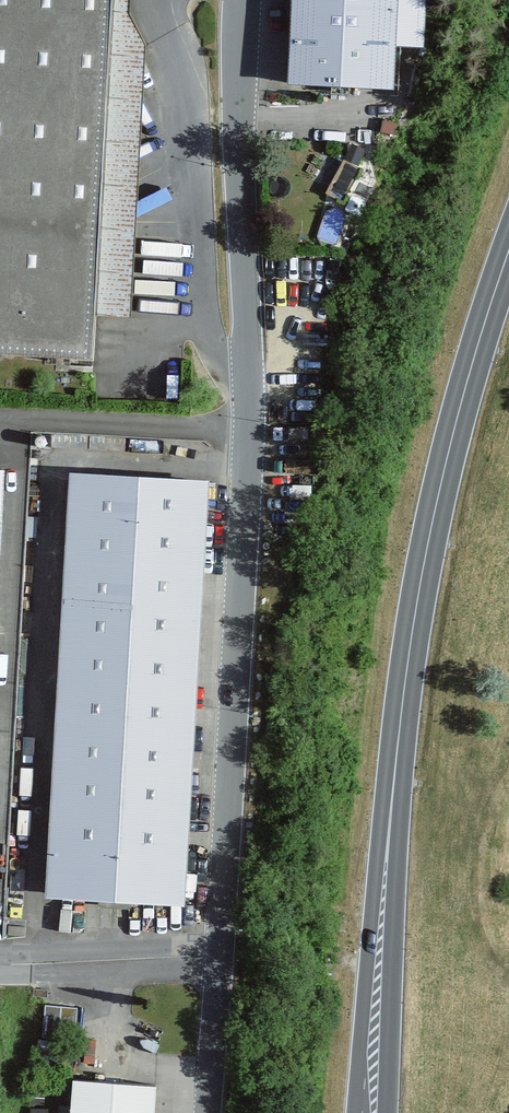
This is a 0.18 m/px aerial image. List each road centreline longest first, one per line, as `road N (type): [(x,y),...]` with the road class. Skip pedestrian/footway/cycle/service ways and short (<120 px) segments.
road 1 (unclassified): [(207,1112),(245,491),(244,0)]
road 2 (secondary): [(370,1112),(413,630),(448,456),(508,251)]

